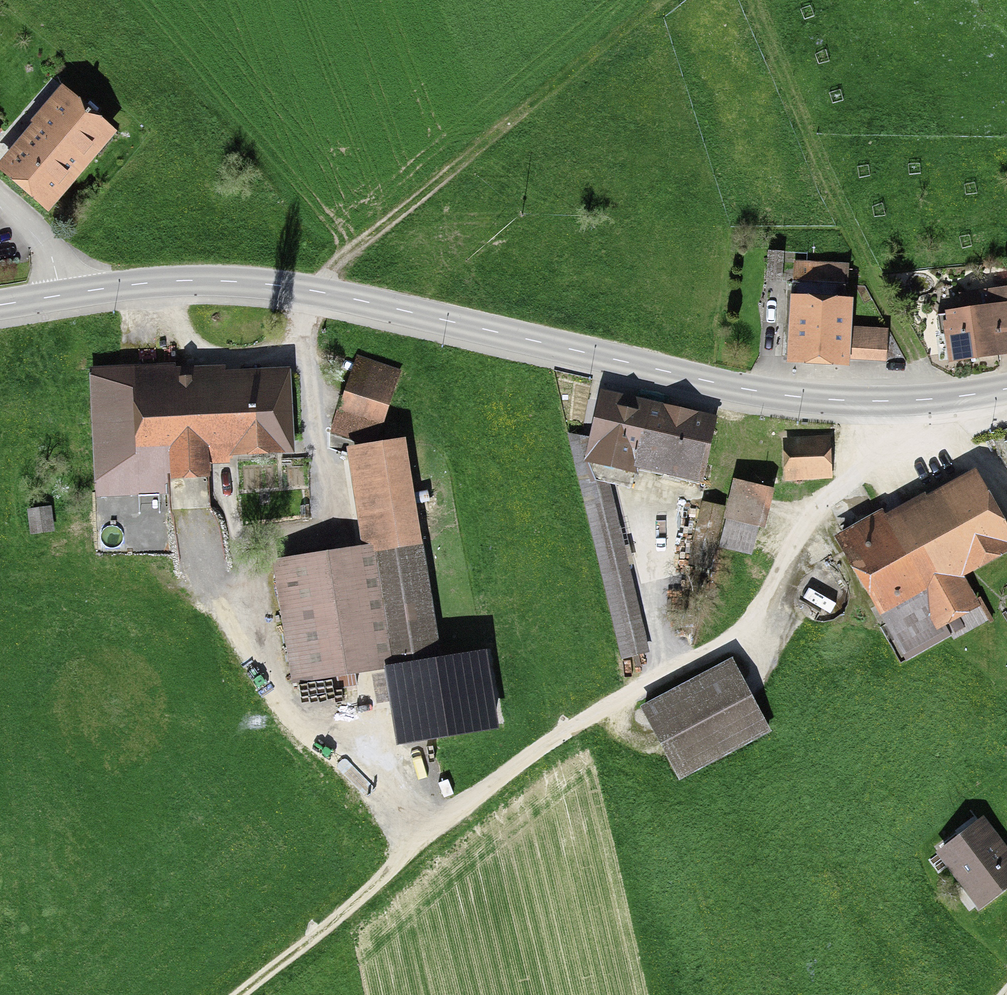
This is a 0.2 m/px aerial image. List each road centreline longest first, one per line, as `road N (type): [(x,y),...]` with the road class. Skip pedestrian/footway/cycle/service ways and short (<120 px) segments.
road 1 (secondary): [(1006,389),(905,401),(791,396),(256,283),(160,281),(0,304)]
road 2 (track): [(314,290),(663,0)]
road 3 (track): [(750,0),(837,212),(936,398)]
road 4 (track): [(431,821),(334,920),(240,994)]

